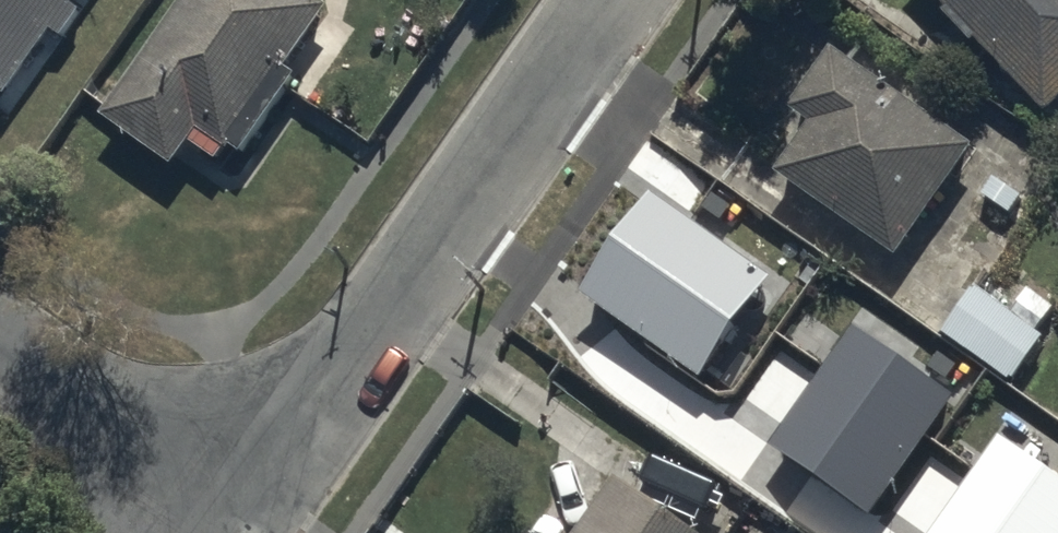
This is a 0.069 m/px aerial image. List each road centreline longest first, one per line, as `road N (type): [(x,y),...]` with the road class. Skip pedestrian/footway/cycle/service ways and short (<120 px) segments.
road 1 (residential): [(247,506),(605,0)]
road 2 (residential): [(247,506),(0,339)]

